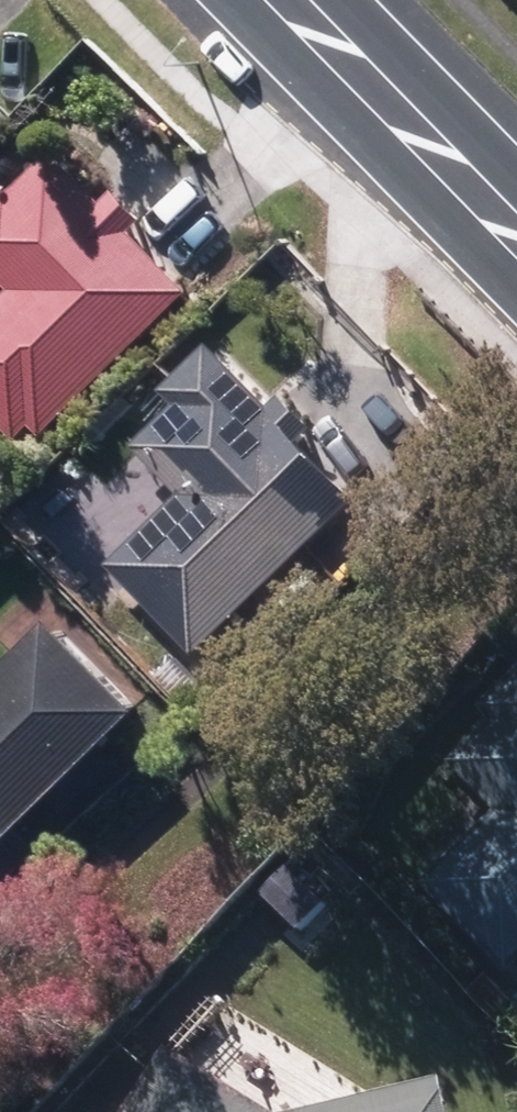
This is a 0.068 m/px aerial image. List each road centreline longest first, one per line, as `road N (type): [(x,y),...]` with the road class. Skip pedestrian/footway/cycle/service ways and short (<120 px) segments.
road 1 (secondary): [(516,239),(285,0)]

